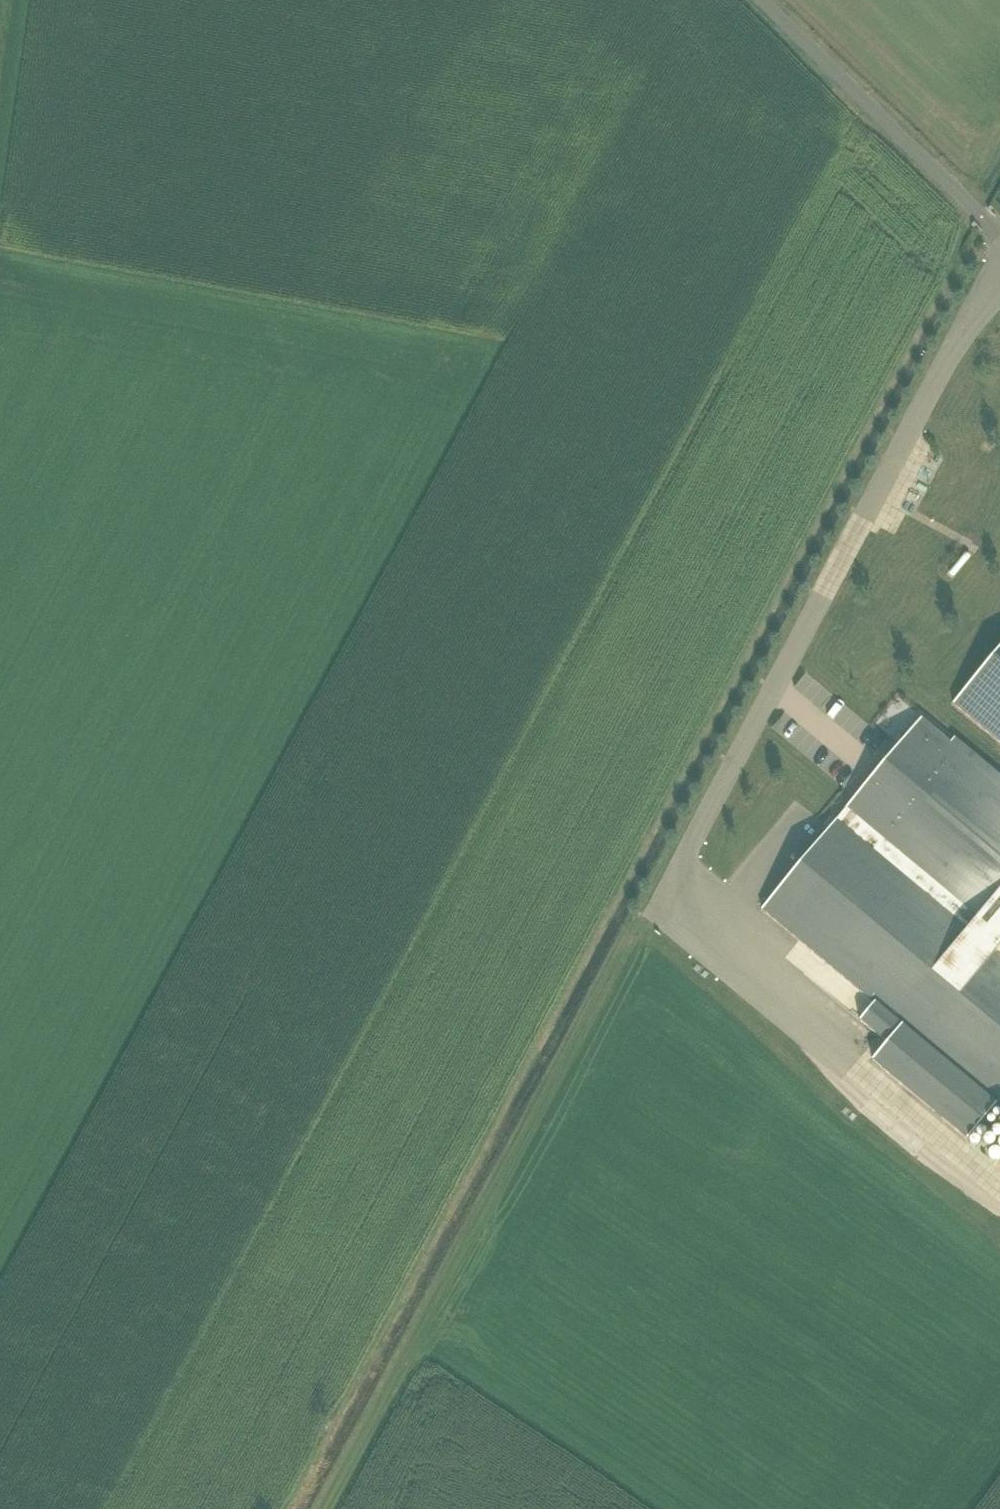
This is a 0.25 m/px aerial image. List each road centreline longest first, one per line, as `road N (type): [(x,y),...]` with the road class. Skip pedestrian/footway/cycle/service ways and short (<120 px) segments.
road 1 (unclassified): [(983,215),(763,0)]

